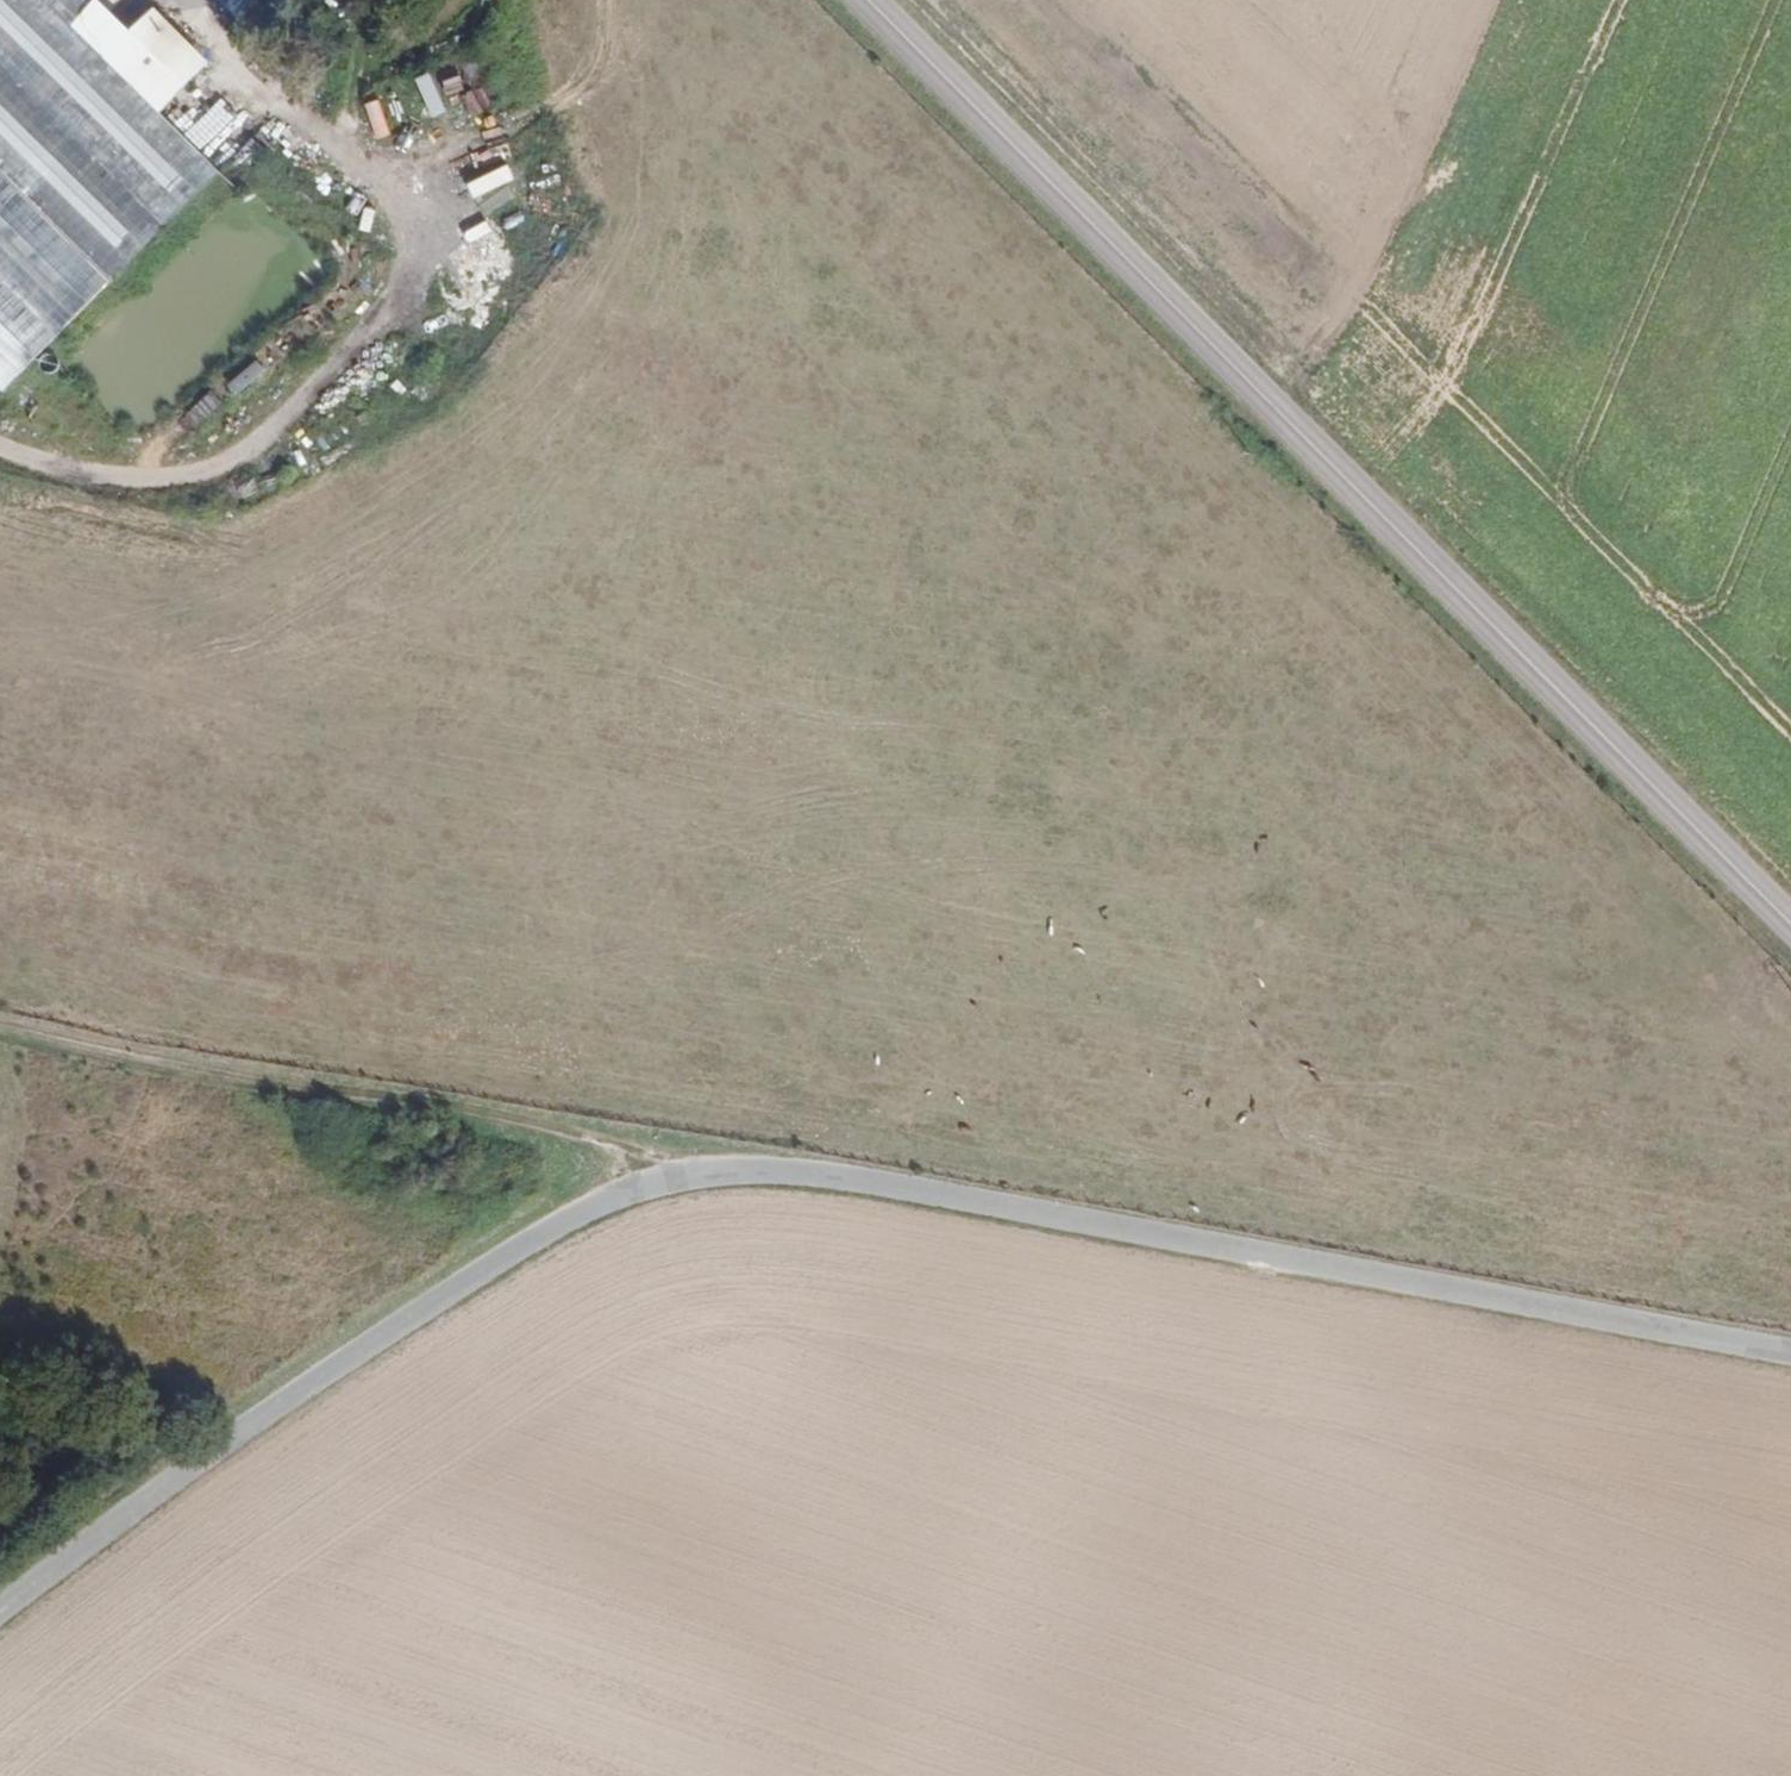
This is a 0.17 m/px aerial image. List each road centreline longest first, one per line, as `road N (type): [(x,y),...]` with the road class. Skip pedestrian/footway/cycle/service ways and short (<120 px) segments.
road 1 (unclassified): [(0,1615),(494,1264),(600,1207),(665,1184),(744,1171),(855,1179),(1478,1297),(1790,1348)]
road 2 (secondary): [(1790,923),(869,0)]
road 3 (unclassified): [(0,442),(62,476),(199,486),(403,345),(418,256),(380,177),(226,97),(243,58),(189,0)]
road 4 (track): [(0,1047),(495,1115),(597,1140),(665,1184)]

